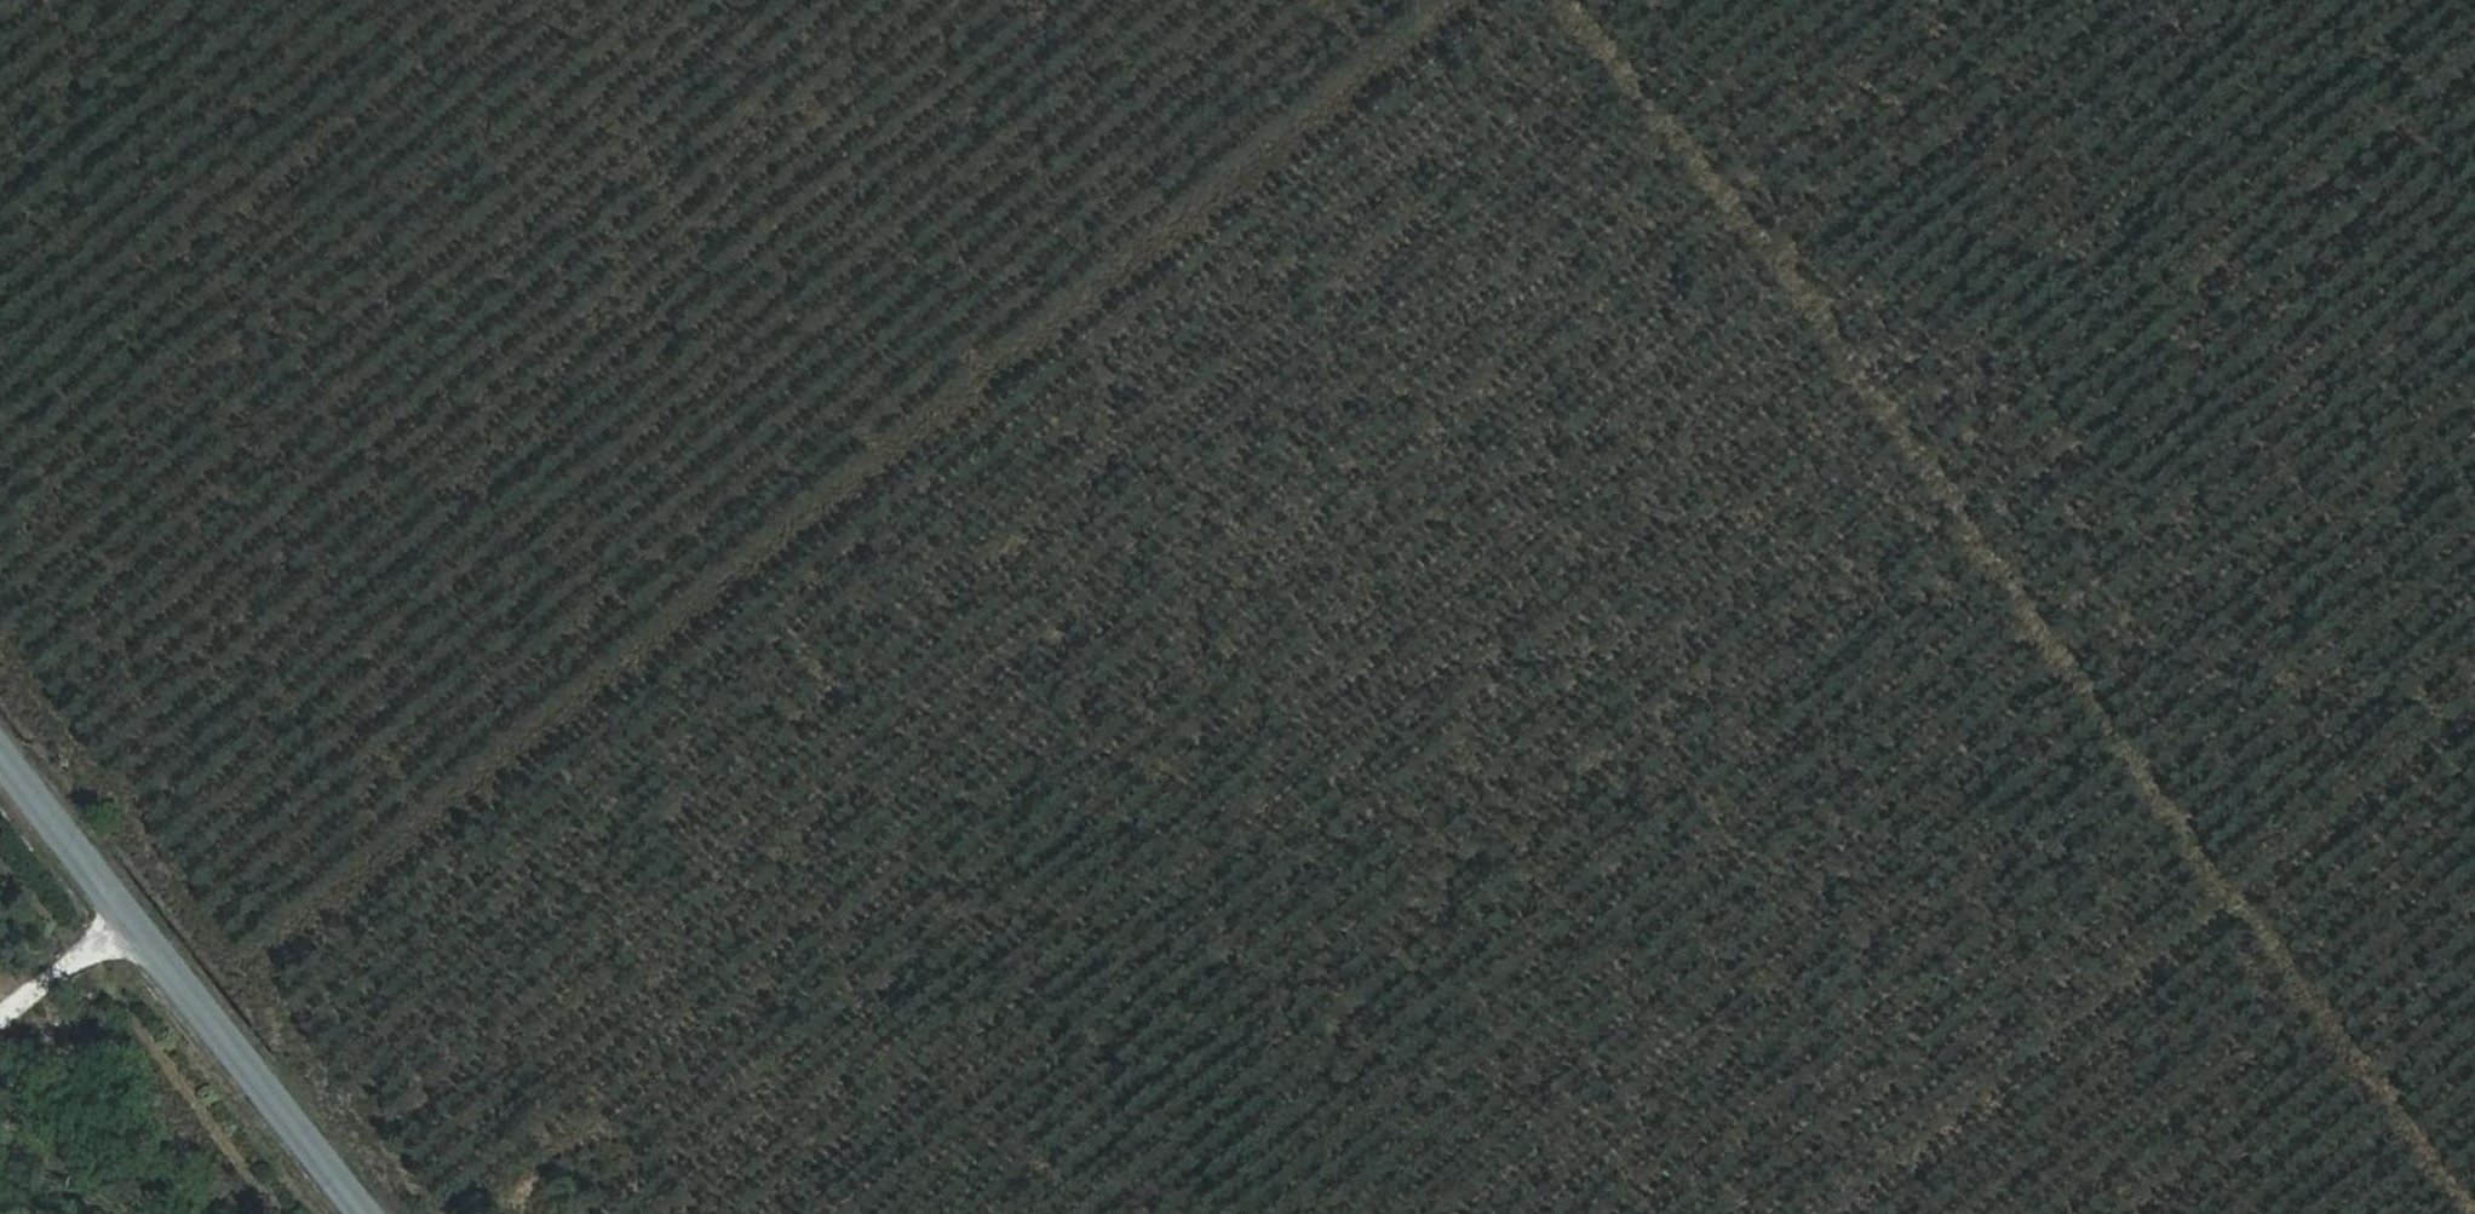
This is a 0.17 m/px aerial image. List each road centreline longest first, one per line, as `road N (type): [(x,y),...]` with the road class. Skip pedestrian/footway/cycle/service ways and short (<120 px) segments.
road 1 (tertiary): [(362,1213),(133,927)]
road 2 (tertiary): [(133,927),(0,760)]
road 3 (residential): [(0,1031),(133,927)]

